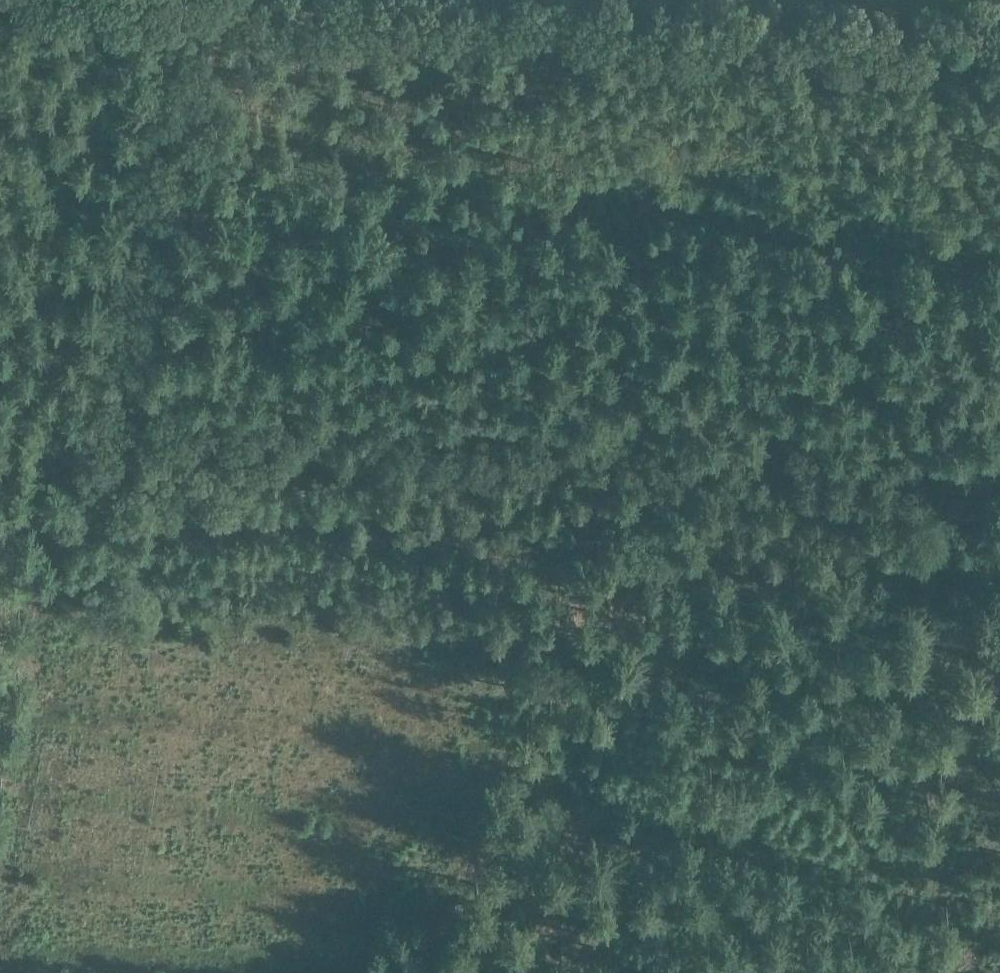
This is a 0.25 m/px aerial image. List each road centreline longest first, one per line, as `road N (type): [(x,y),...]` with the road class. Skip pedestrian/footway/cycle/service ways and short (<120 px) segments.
road 1 (track): [(0,496),(999,572)]
road 2 (track): [(117,0),(999,57)]
road 3 (track): [(889,972),(966,569),(999,339)]

